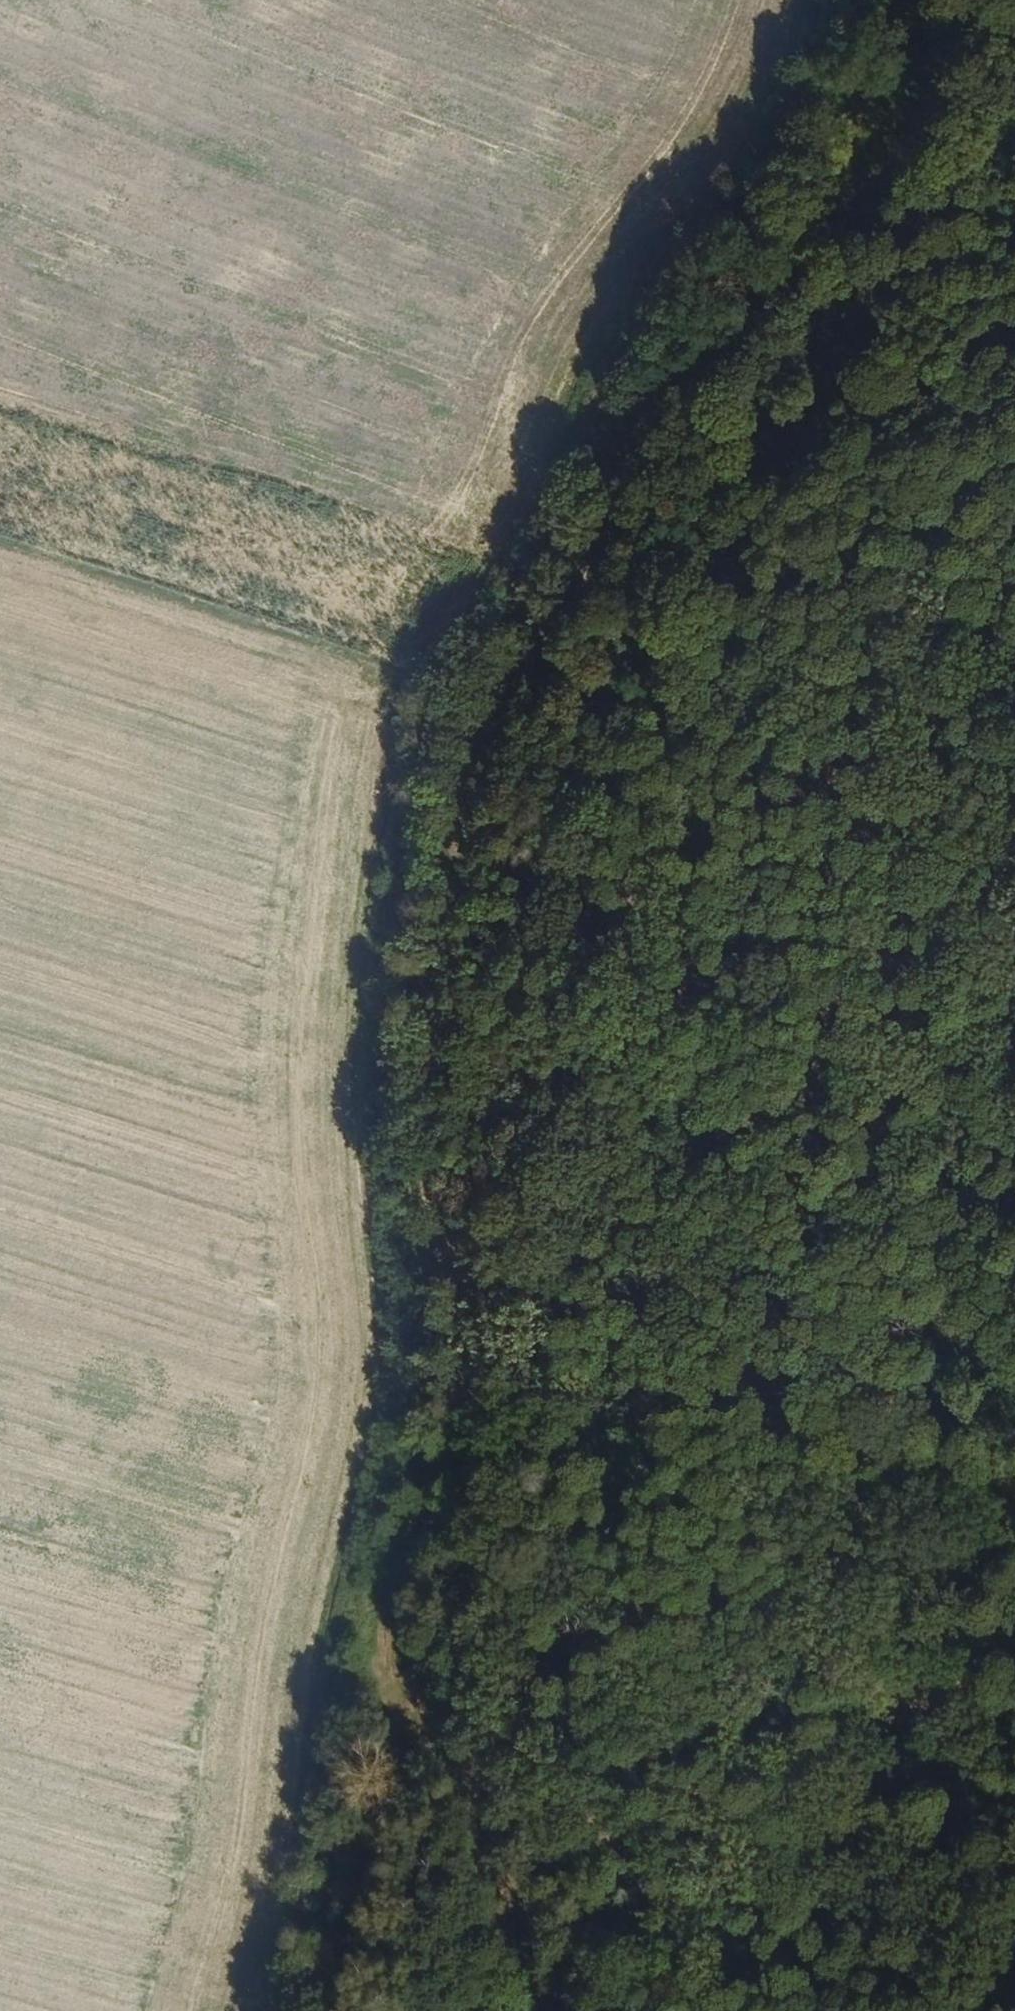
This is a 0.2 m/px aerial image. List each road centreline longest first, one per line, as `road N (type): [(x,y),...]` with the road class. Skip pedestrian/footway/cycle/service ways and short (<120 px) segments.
road 1 (track): [(1008,0),(569,976),(517,1563),(662,1835),(624,2010)]

